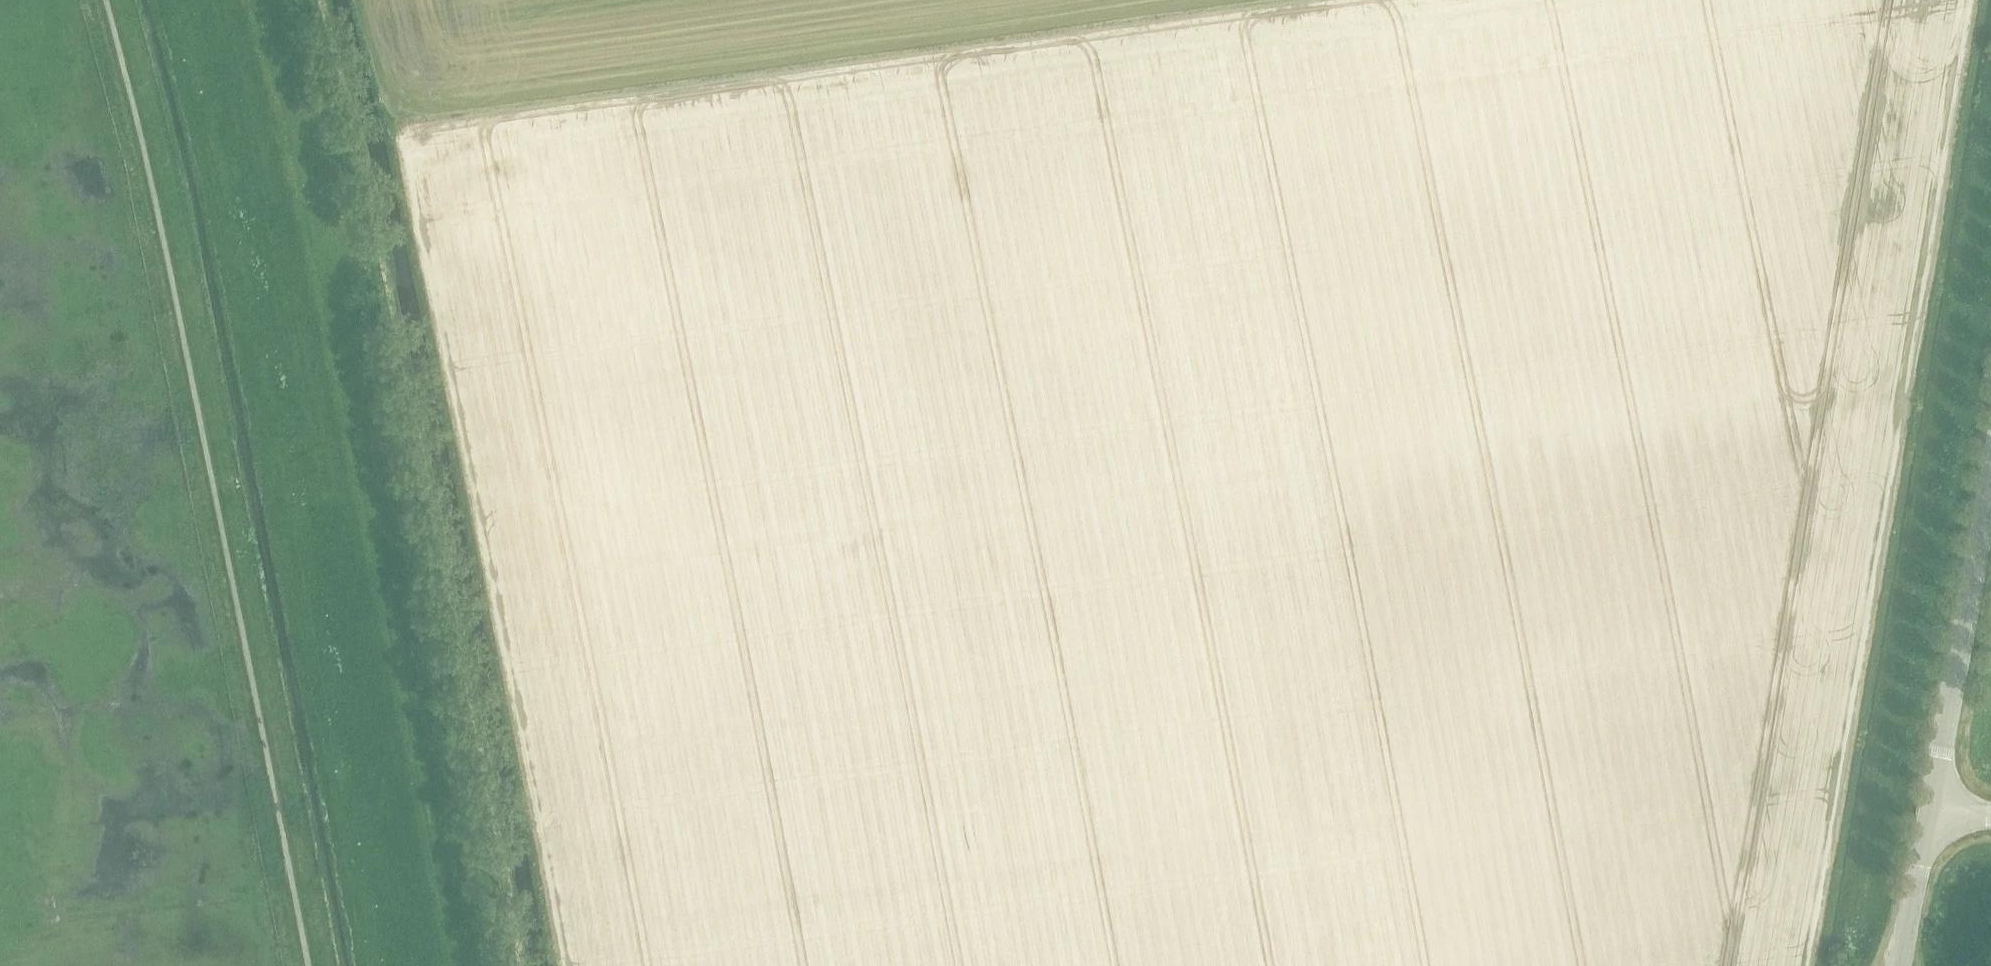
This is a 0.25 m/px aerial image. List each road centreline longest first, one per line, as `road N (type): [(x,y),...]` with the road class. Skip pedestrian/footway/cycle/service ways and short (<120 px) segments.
road 1 (track): [(302,0),(378,315),(504,965)]
road 2 (tertiary): [(1930,814),(1990,455)]
road 3 (tertiary): [(1899,965),(1930,814)]

